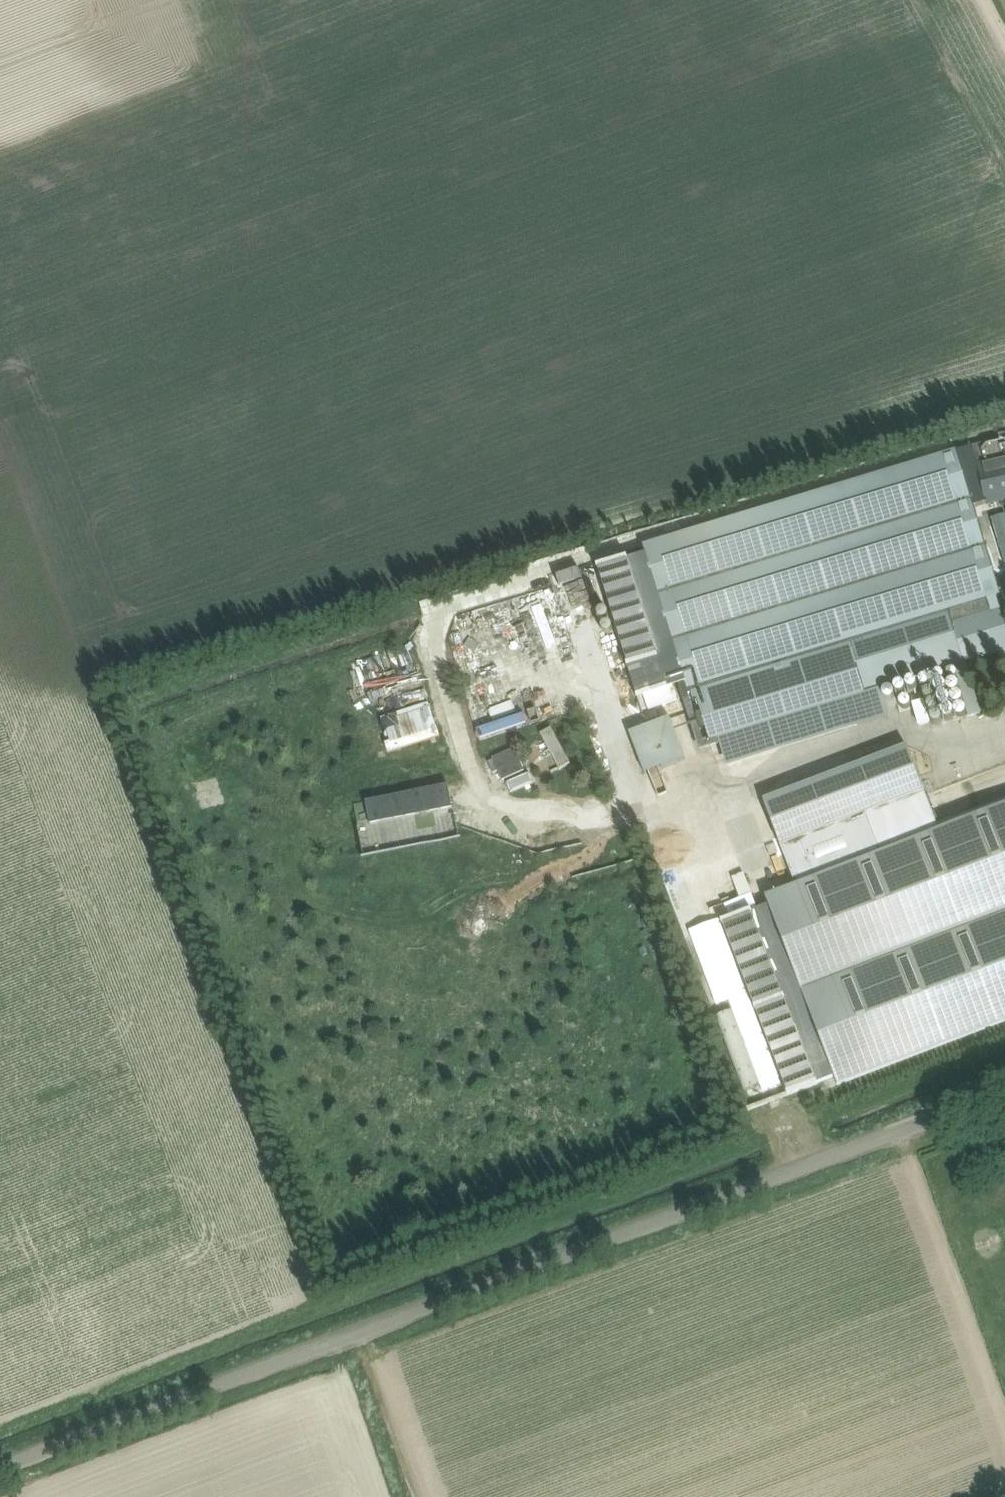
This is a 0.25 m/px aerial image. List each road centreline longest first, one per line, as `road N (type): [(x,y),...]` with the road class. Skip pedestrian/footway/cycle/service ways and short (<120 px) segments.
road 1 (unclassified): [(0,1469),(1004,1092)]

